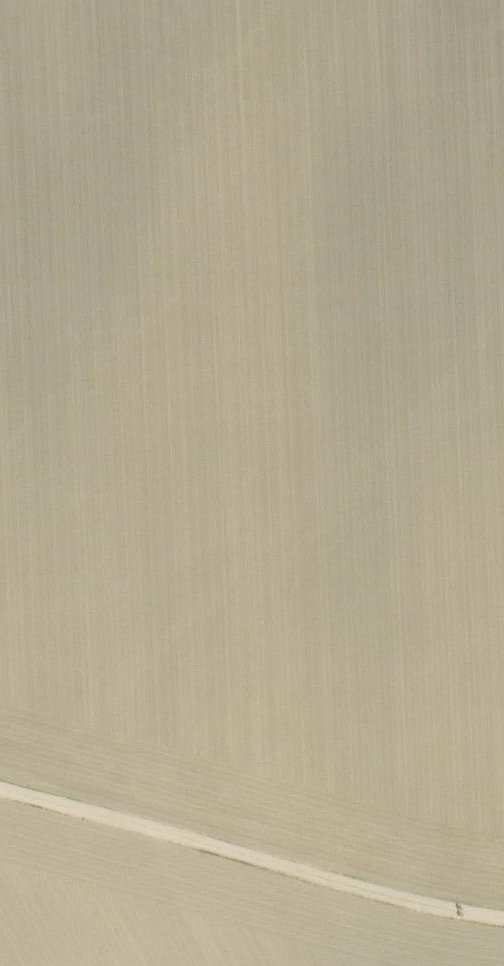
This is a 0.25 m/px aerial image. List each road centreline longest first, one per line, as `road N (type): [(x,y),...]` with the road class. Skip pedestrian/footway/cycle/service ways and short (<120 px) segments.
road 1 (track): [(0,789),(420,901),(503,913)]

